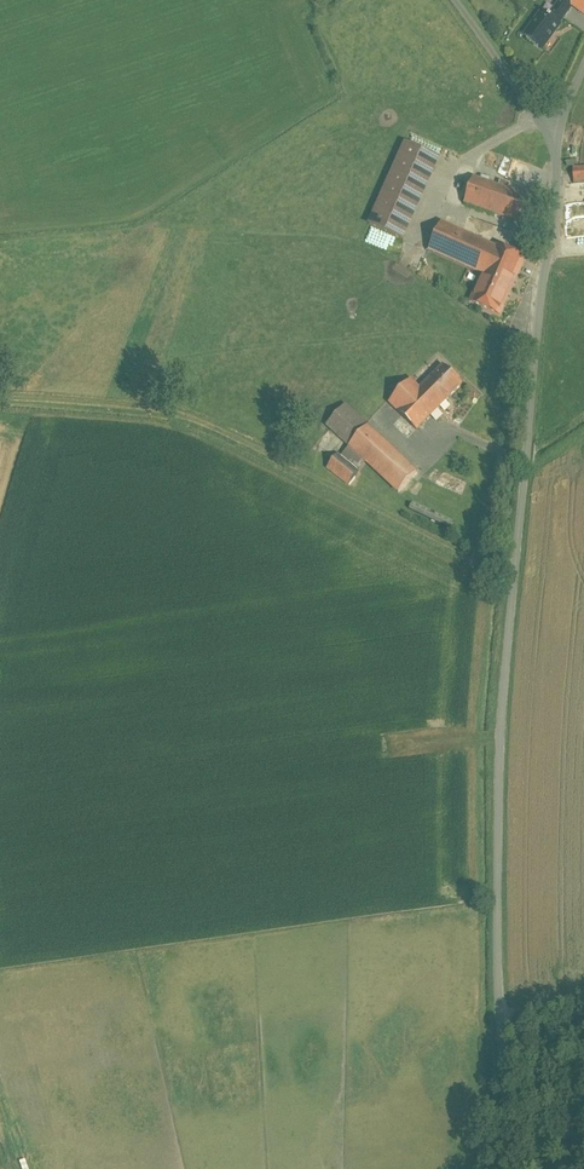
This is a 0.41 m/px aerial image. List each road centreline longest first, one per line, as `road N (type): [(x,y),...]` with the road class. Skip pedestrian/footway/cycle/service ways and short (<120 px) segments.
road 1 (unclassified): [(555,142),(501,718),(502,1168)]
road 2 (track): [(514,579),(193,419),(154,409),(0,398)]
road 3 (unclassified): [(555,142),(454,0)]

